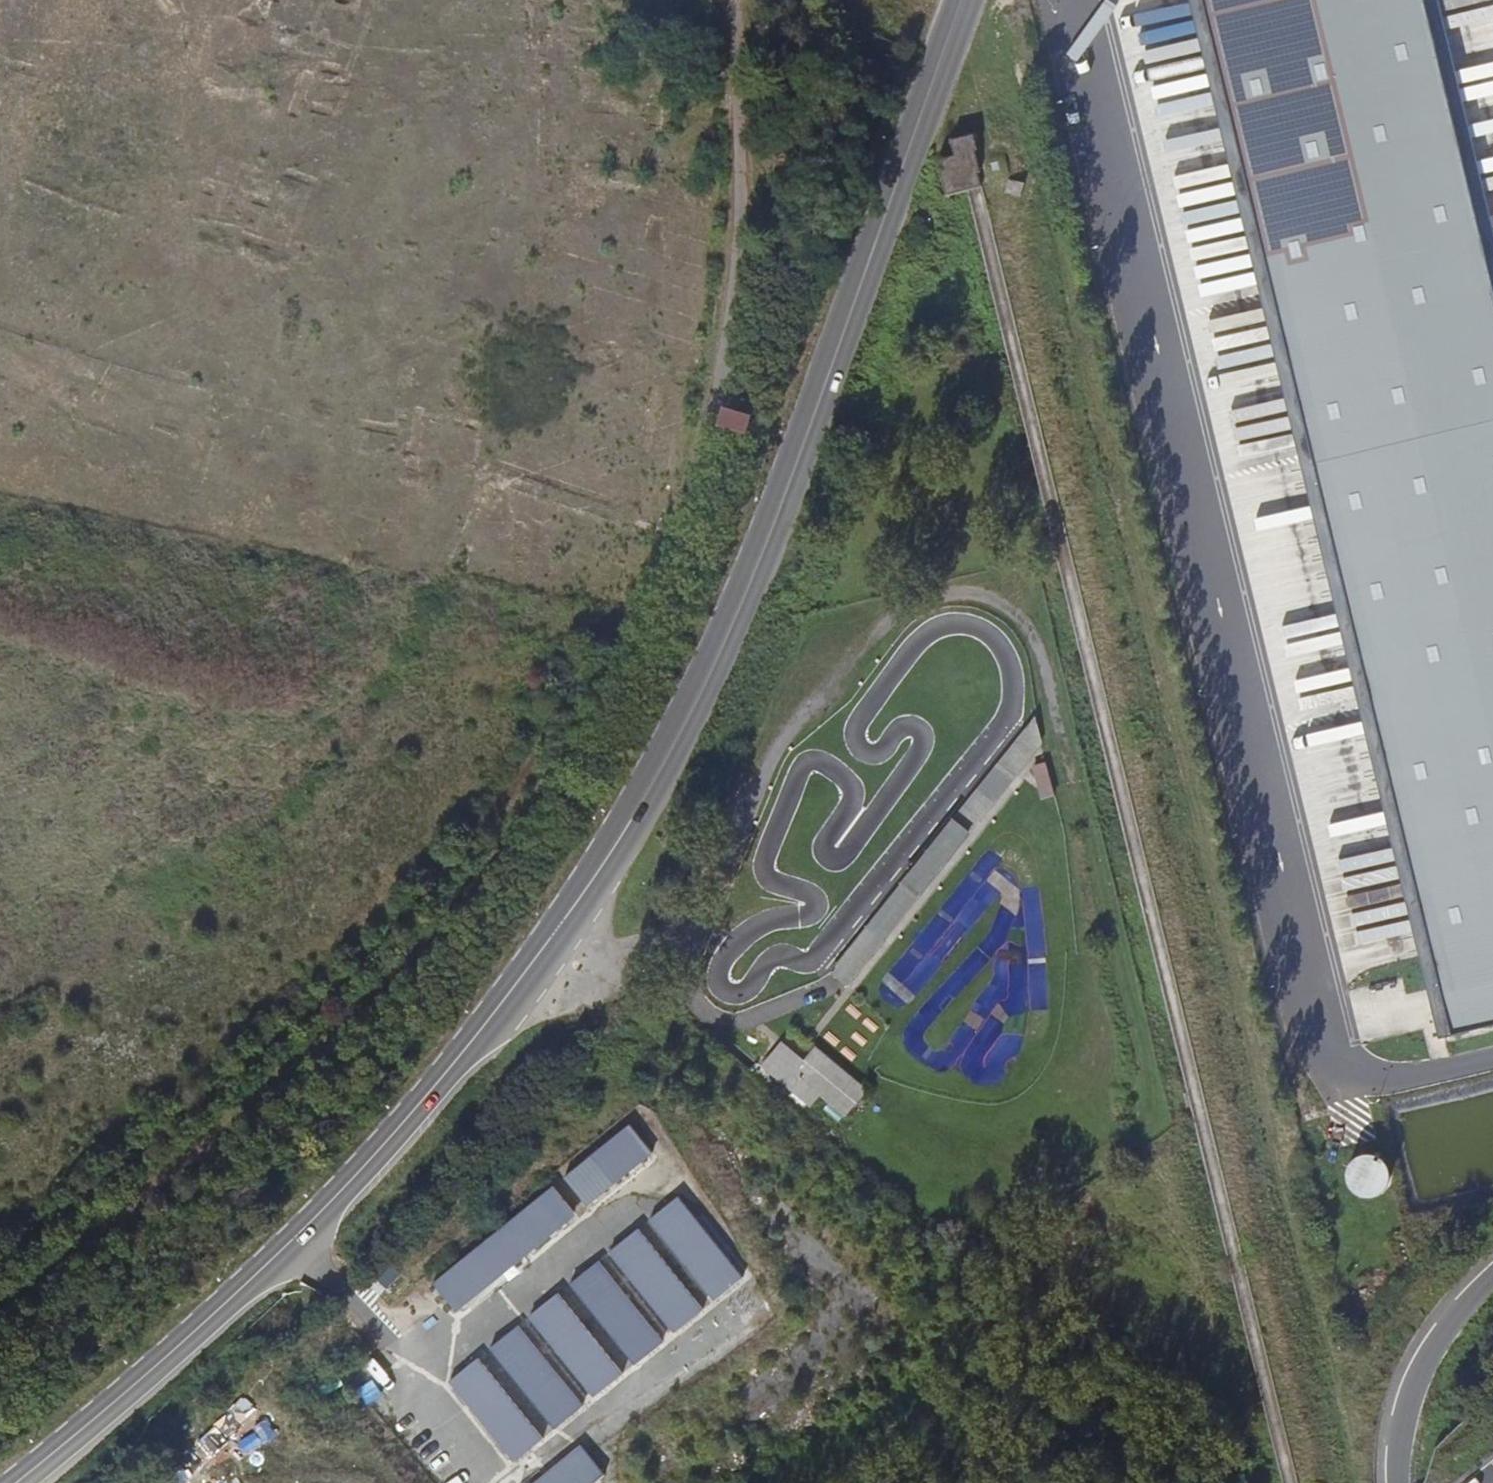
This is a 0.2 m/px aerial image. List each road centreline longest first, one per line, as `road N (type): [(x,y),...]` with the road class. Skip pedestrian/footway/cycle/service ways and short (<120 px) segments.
road 1 (secondary): [(961,0),(713,675),(519,987),(311,1229),(24,1482)]
road 2 (trunk): [(1492,1272),(1436,1335),(1411,1382),(1394,1433),(1392,1482)]

